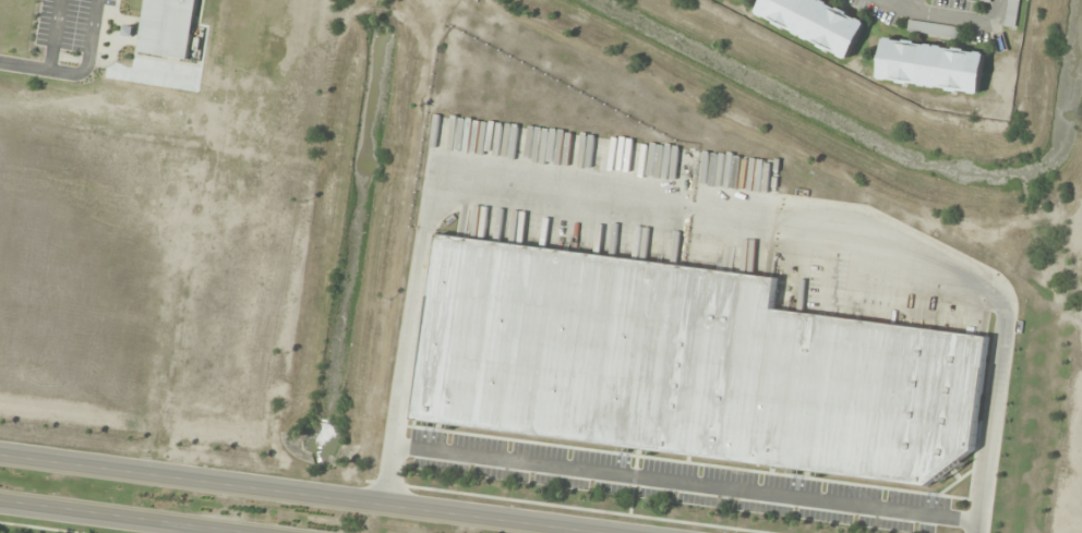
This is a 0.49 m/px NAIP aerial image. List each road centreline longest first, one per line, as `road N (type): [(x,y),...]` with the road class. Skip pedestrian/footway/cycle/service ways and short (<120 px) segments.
road 1 (secondary): [(591,532),(0,454)]
road 2 (secondary): [(0,501),(247,532)]

